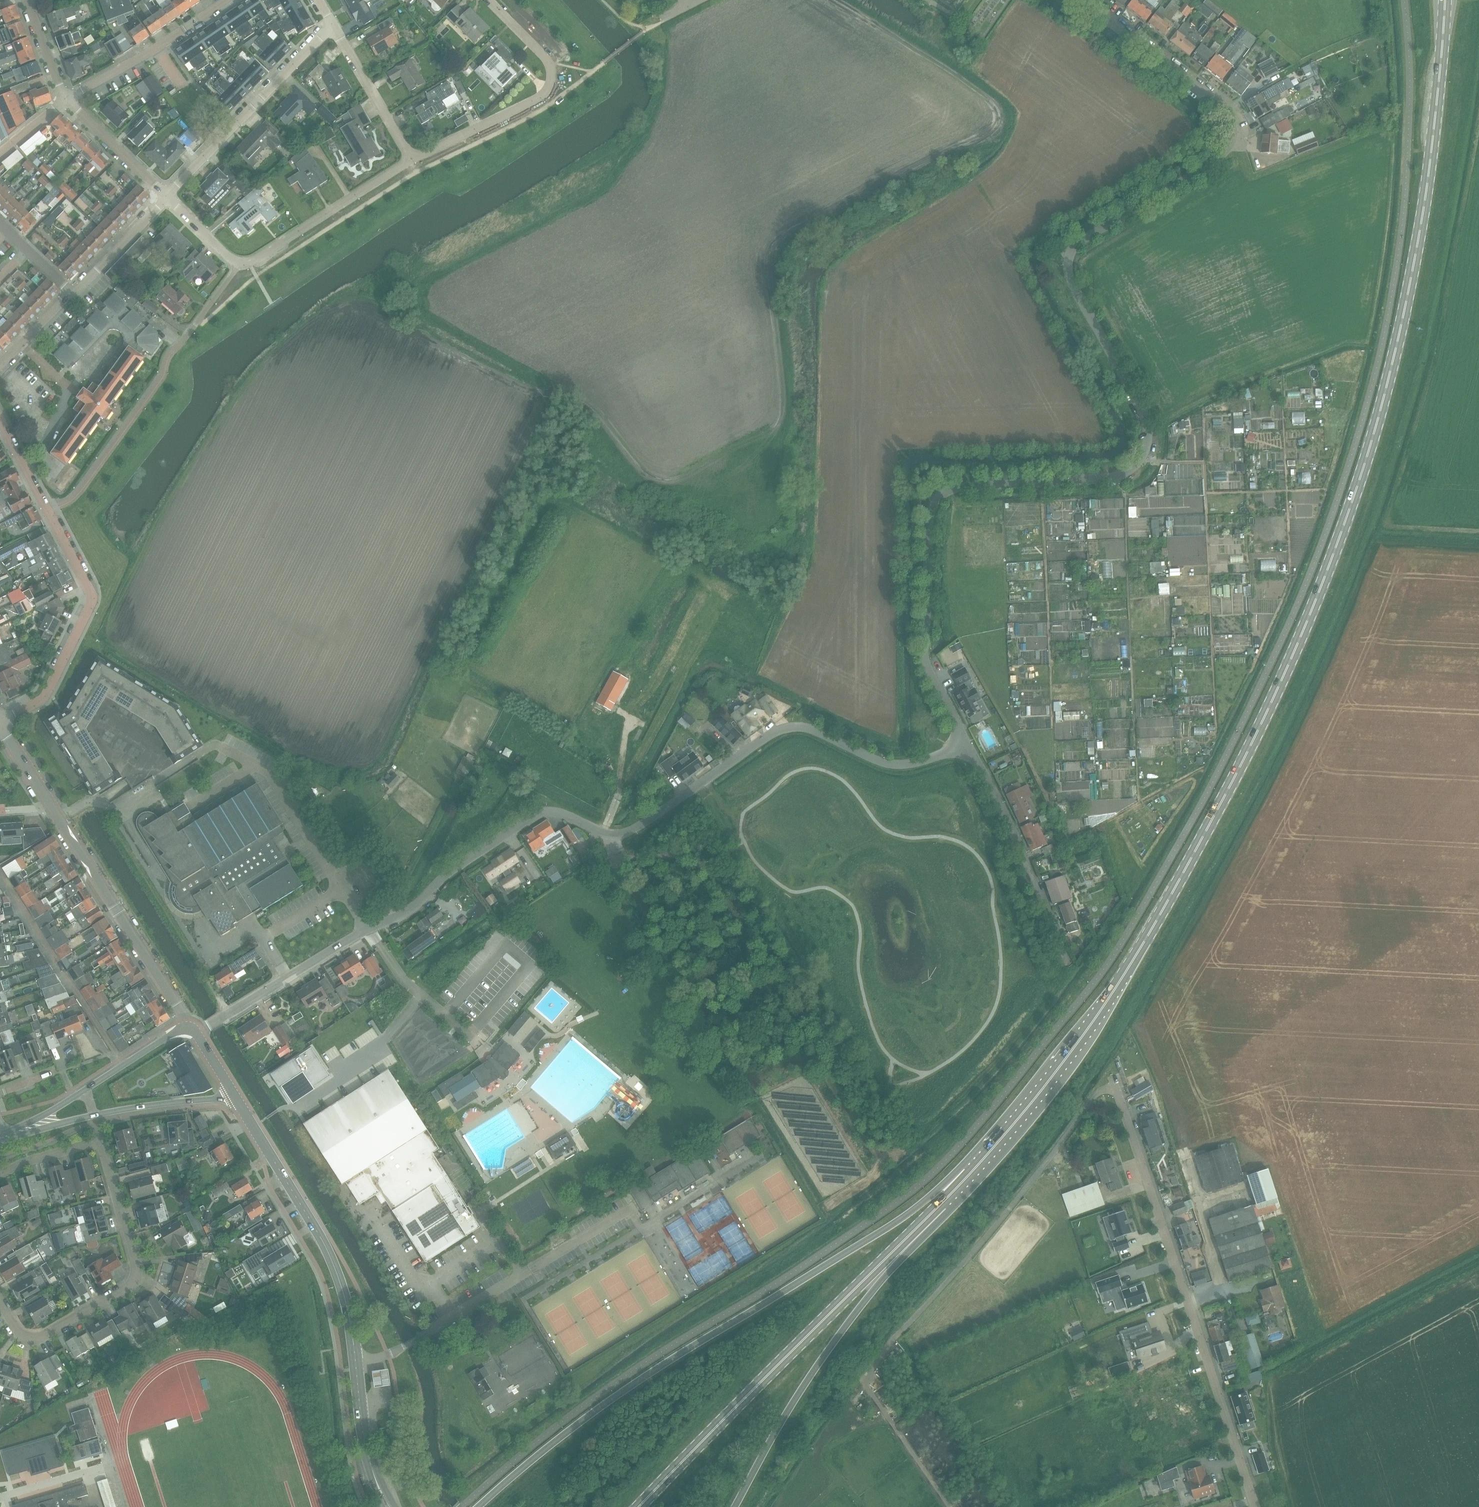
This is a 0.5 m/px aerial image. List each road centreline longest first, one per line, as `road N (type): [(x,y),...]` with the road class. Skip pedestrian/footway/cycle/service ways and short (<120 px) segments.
road 1 (secondary): [(1026,1108),(1161,917),(1325,578),(1403,315),(1435,124),(1445,0)]
road 2 (residential): [(965,741),(926,658),(933,504),(962,487),(1111,478),(1140,461),(1145,417),(1073,286),(1068,260),(1081,242),(1216,161),(1231,139),(1216,103),(1088,0)]
road 3 (residential): [(197,1032),(403,914),(447,874),(537,814),(555,812),(624,834),(786,728),(813,730),(891,765),(938,756),(965,741)]
road 4 (secondary): [(1026,1108),(920,1205),(584,1418),(478,1506)]
road 5 (residential): [(1256,1506),(1114,1080)]
road 6 (tertiary): [(388,1506),(364,1438),(340,1283),(234,1097)]
road 7 (secondary): [(640,1506),(923,1230)]
road 8 (residential): [(0,723),(44,698),(92,600),(0,422)]
road 9 (residential): [(0,1300),(19,1333),(40,1338),(135,1277),(94,1117)]
road 10 (secondary): [(735,1506),(827,1353),(923,1230)]
road 11 (residential): [(413,159),(549,86),(546,59),(488,0)]
road 12 (tertiary): [(185,1026),(58,819)]
road 13 (residential): [(166,197),(334,28)]
road 14 (unclassified): [(1063,950),(965,741)]
road 15 (residential): [(243,269),(413,159)]
road 16 (residential): [(67,98),(227,0)]
road 17 (secondary): [(923,1230),(1005,1145),(1026,1108)]
road 18 (residential): [(413,159),(334,28)]
road 19 (tertiary): [(94,1117),(234,1097)]
road 20 (residential): [(166,197),(67,98)]
road 21 (residential): [(71,293),(166,197)]
road 22 (track): [(447,805),(387,922)]

